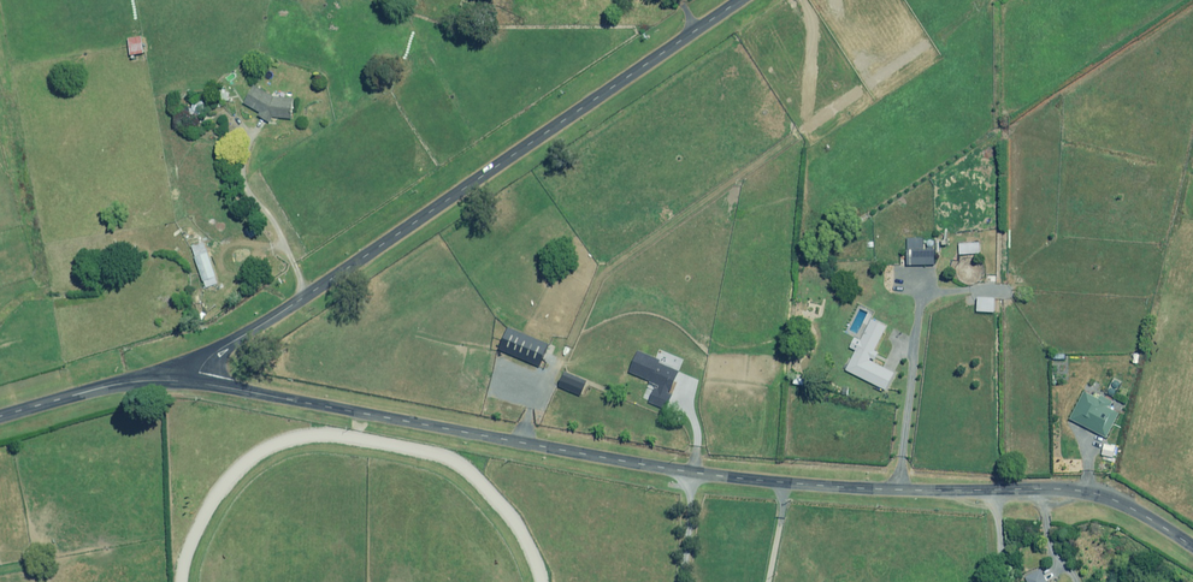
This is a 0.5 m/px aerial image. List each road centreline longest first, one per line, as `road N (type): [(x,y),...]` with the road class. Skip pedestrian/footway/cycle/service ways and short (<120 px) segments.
road 1 (tertiary): [(199,383),(745,479),(1093,493),(1192,547)]
road 2 (unclassified): [(741,0),(209,357),(199,383)]
road 3 (tertiary): [(0,417),(125,383),(199,383)]

